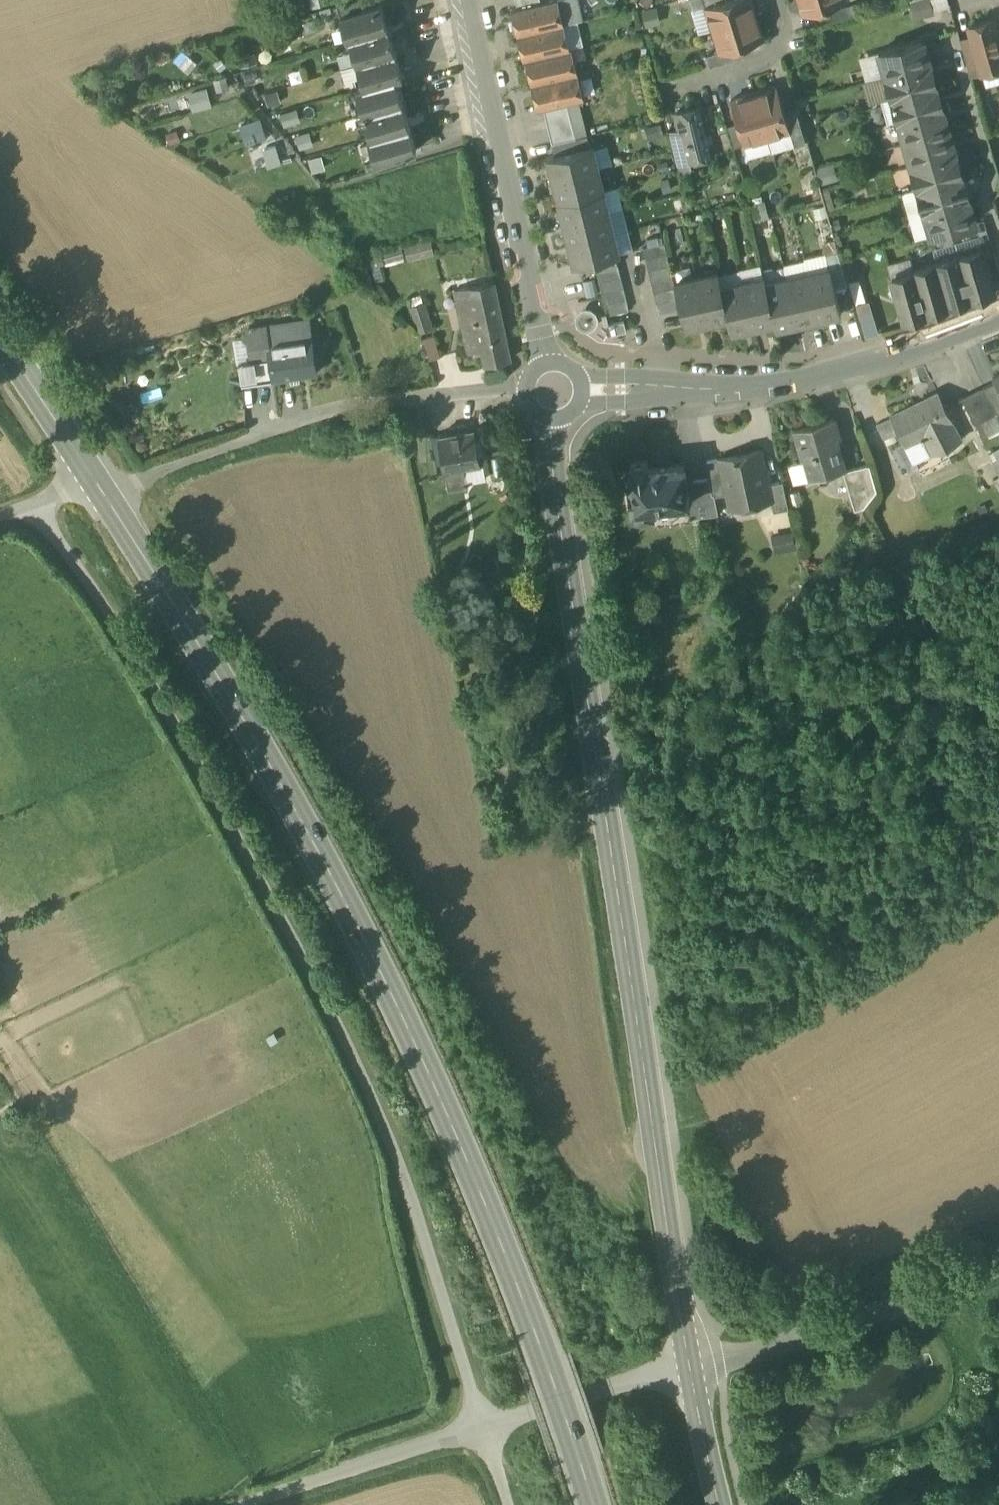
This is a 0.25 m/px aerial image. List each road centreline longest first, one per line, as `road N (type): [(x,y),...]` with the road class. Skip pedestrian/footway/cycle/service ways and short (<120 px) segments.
road 1 (primary): [(95,484),(331,871),(429,1063),(547,1350),(597,1504)]
road 2 (unclassified): [(483,1429),(391,1140),(332,1016),(216,794),(34,509)]
road 3 (tertiary): [(553,422),(553,476),(691,1367)]
road 4 (tertiary): [(582,393),(725,396),(998,318)]
road 5 (tertiary): [(545,366),(465,0)]
road 6 (residential): [(168,470),(317,414),(525,388)]
road 7 (unclassified): [(691,1367),(998,1270)]
road 8 (unclassified): [(483,1429),(245,1504)]
road 9 (unclassified): [(483,1429),(691,1367)]
road 10 (residential): [(679,89),(797,55),(780,0)]
road 11 (primary): [(0,344),(95,484)]
road 12 (tertiary): [(719,1504),(691,1367)]

